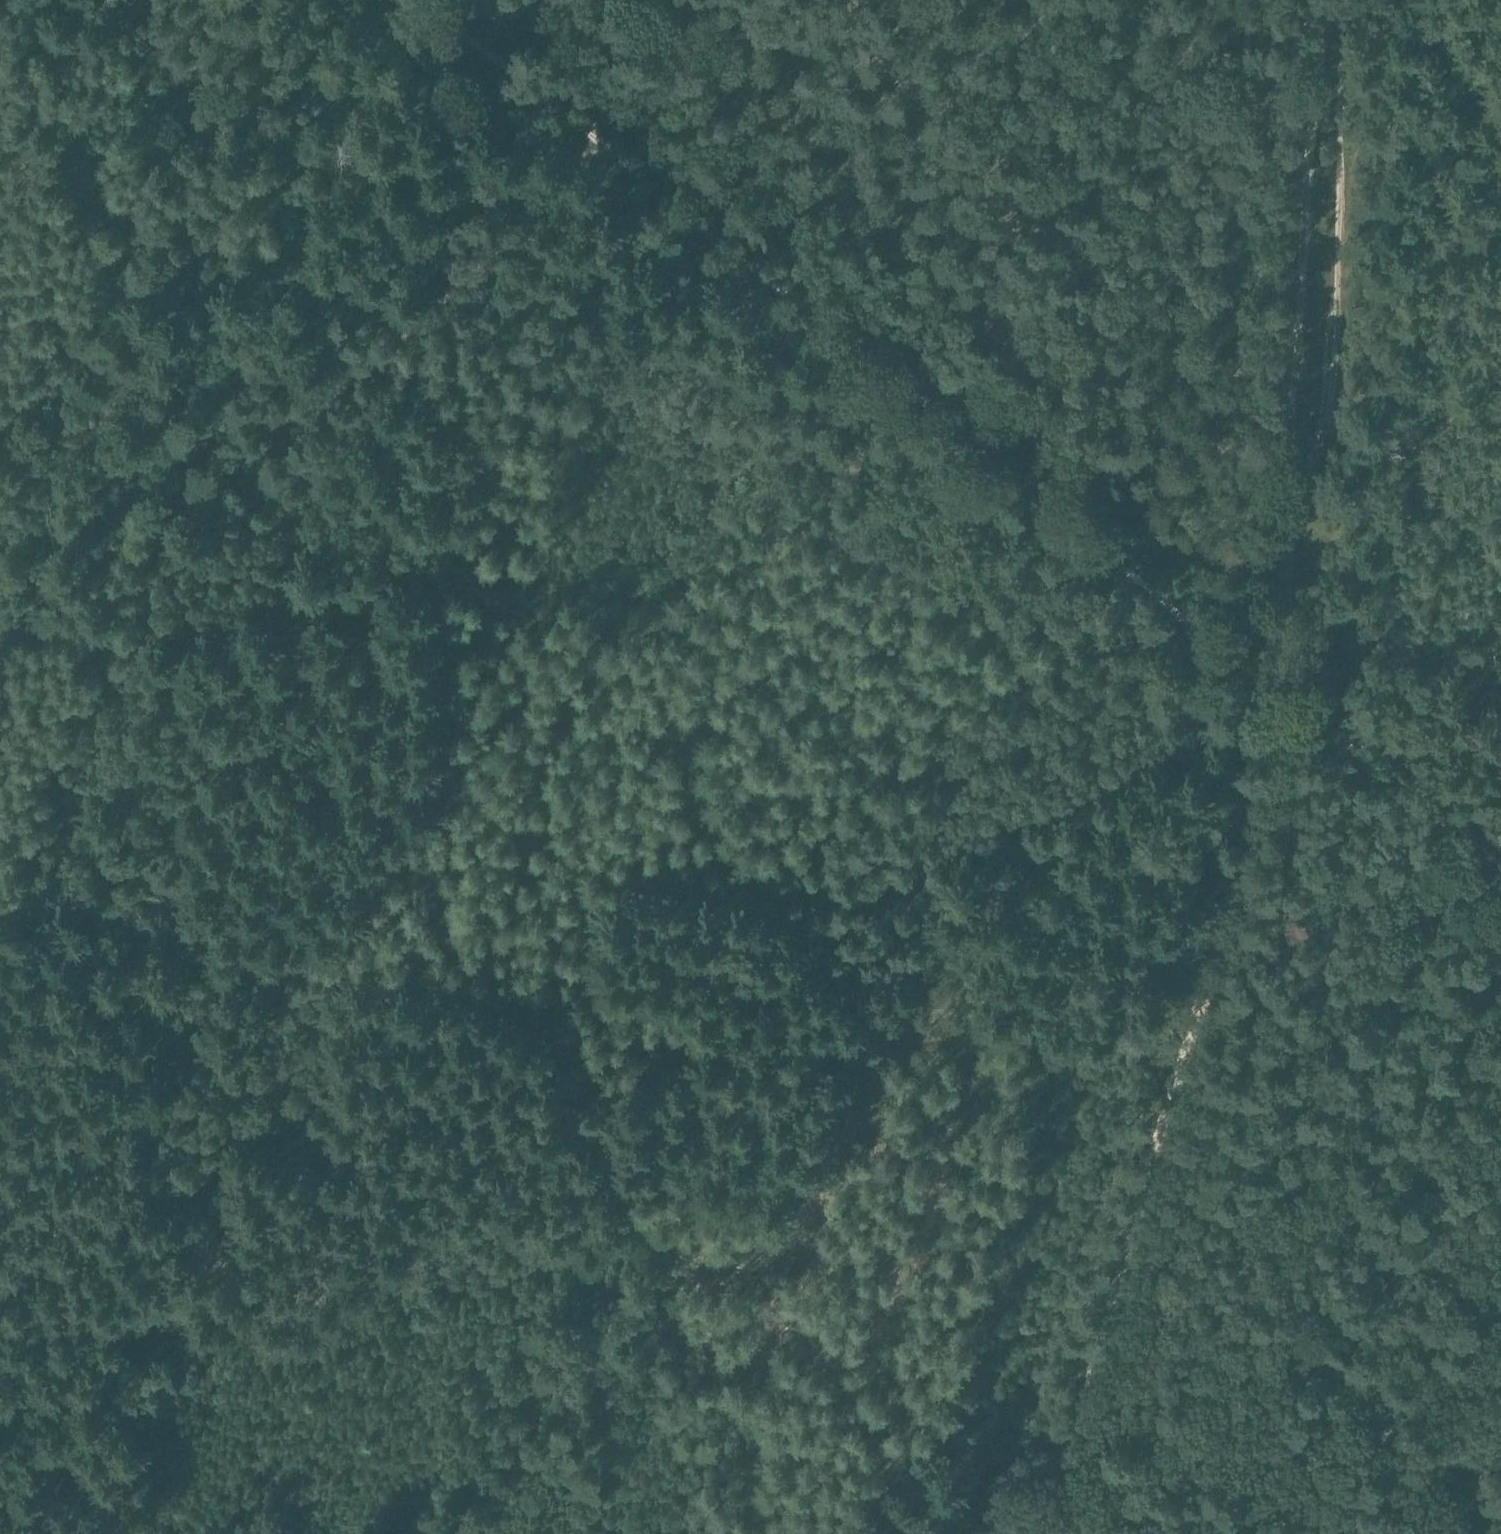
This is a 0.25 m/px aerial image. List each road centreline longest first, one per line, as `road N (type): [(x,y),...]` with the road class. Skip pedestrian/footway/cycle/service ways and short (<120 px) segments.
road 1 (track): [(1039,1533),(1093,1377),(1271,685)]
road 2 (track): [(1271,685),(1319,0)]
road 3 (track): [(602,0),(608,23),(599,103),(588,117)]

